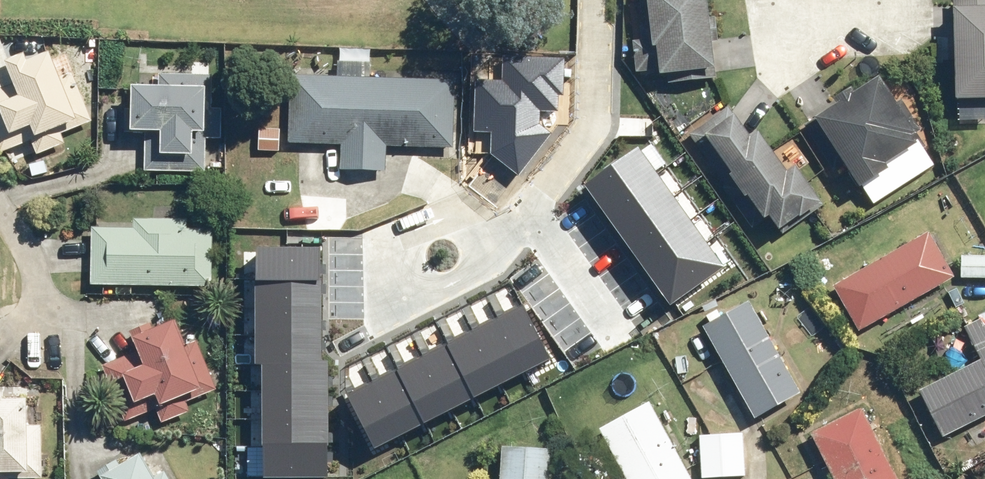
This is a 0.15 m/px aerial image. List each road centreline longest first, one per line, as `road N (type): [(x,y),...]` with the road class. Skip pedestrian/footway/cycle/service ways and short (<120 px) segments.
road 1 (residential): [(605,0),(600,87),(587,128),(416,273)]

